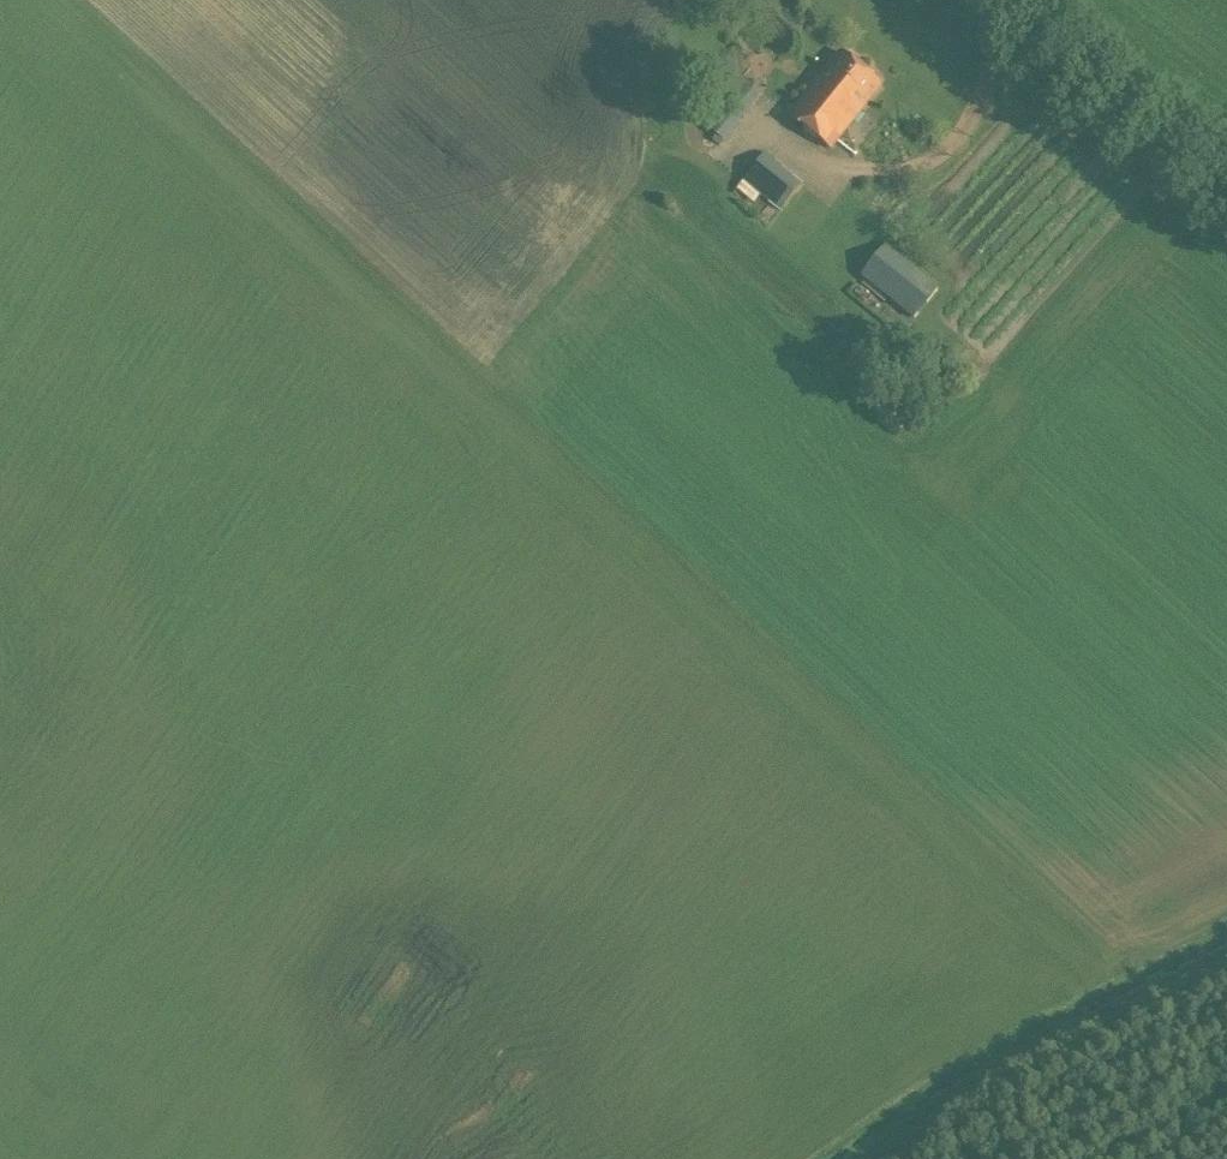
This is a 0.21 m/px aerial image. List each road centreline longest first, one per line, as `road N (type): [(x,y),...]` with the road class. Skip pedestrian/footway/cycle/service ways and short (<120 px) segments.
road 1 (tertiary): [(1226,173),(998,0)]

